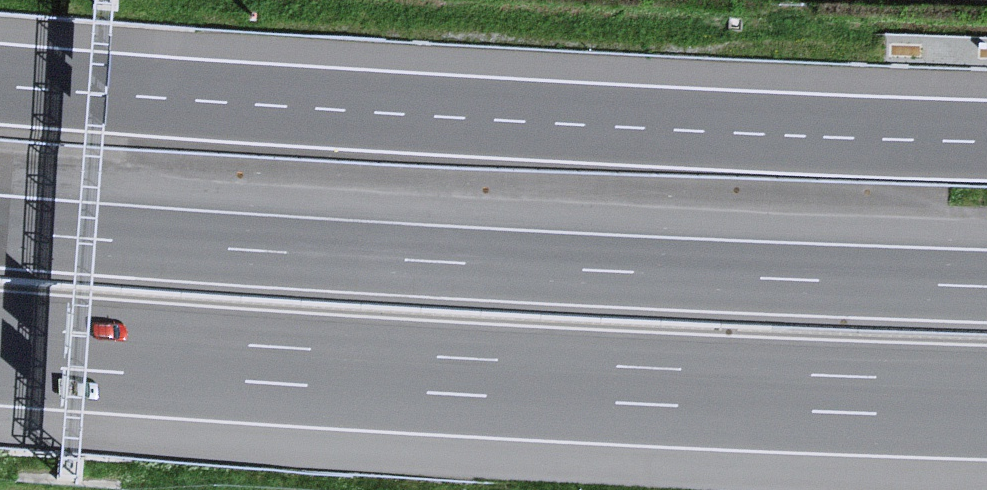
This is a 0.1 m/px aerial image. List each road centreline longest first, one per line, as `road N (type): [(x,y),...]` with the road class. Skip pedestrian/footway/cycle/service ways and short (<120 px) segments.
road 1 (motorway): [(986,140),(0,84)]
road 2 (motorway): [(986,284),(0,228)]
road 3 (motorway): [(0,346),(986,399)]

